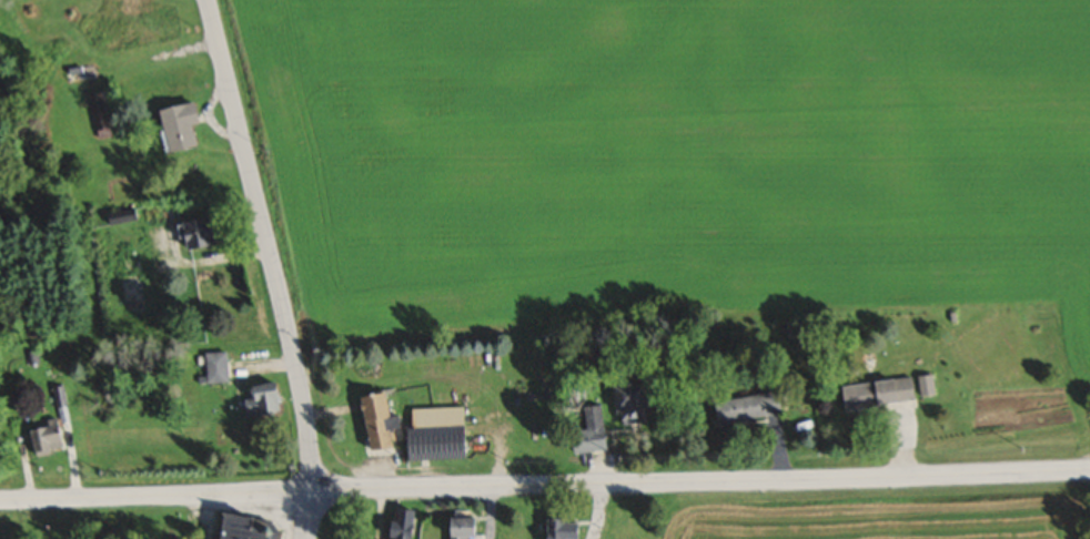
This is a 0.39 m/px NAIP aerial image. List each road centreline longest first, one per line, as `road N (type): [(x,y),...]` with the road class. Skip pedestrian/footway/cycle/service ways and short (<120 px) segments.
road 1 (tertiary): [(0,501),(1089,473)]
road 2 (tertiary): [(307,538),(311,469),(301,387),(207,0)]

